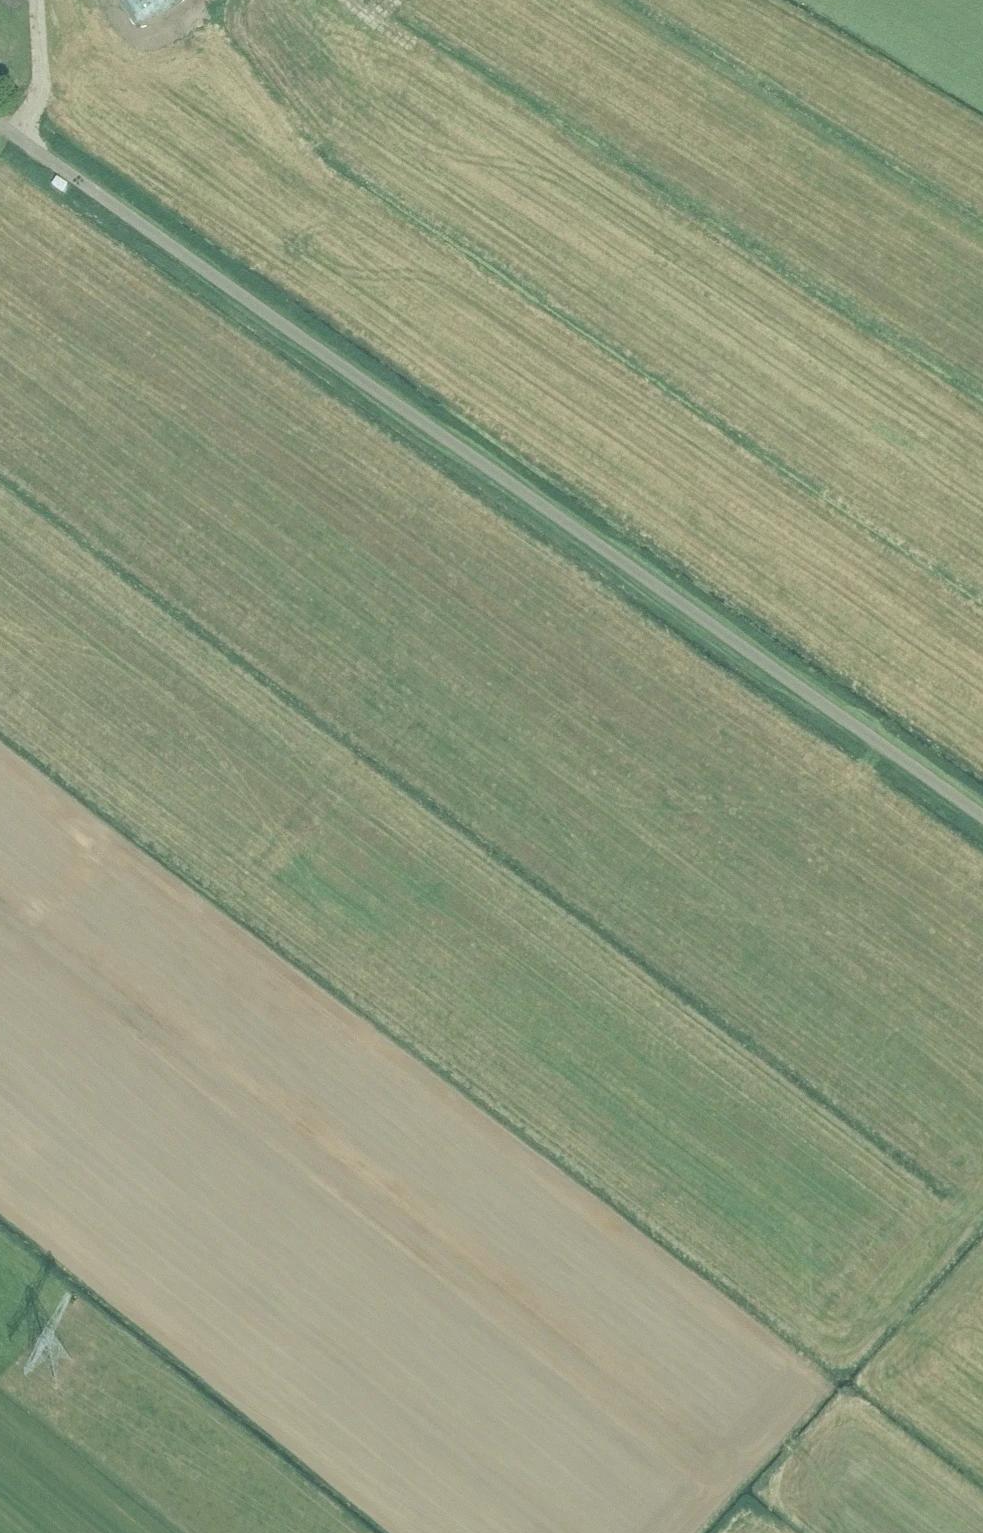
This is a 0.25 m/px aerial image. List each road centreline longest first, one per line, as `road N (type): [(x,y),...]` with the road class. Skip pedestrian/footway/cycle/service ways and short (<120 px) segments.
road 1 (unclassified): [(982,818),(0,125)]

